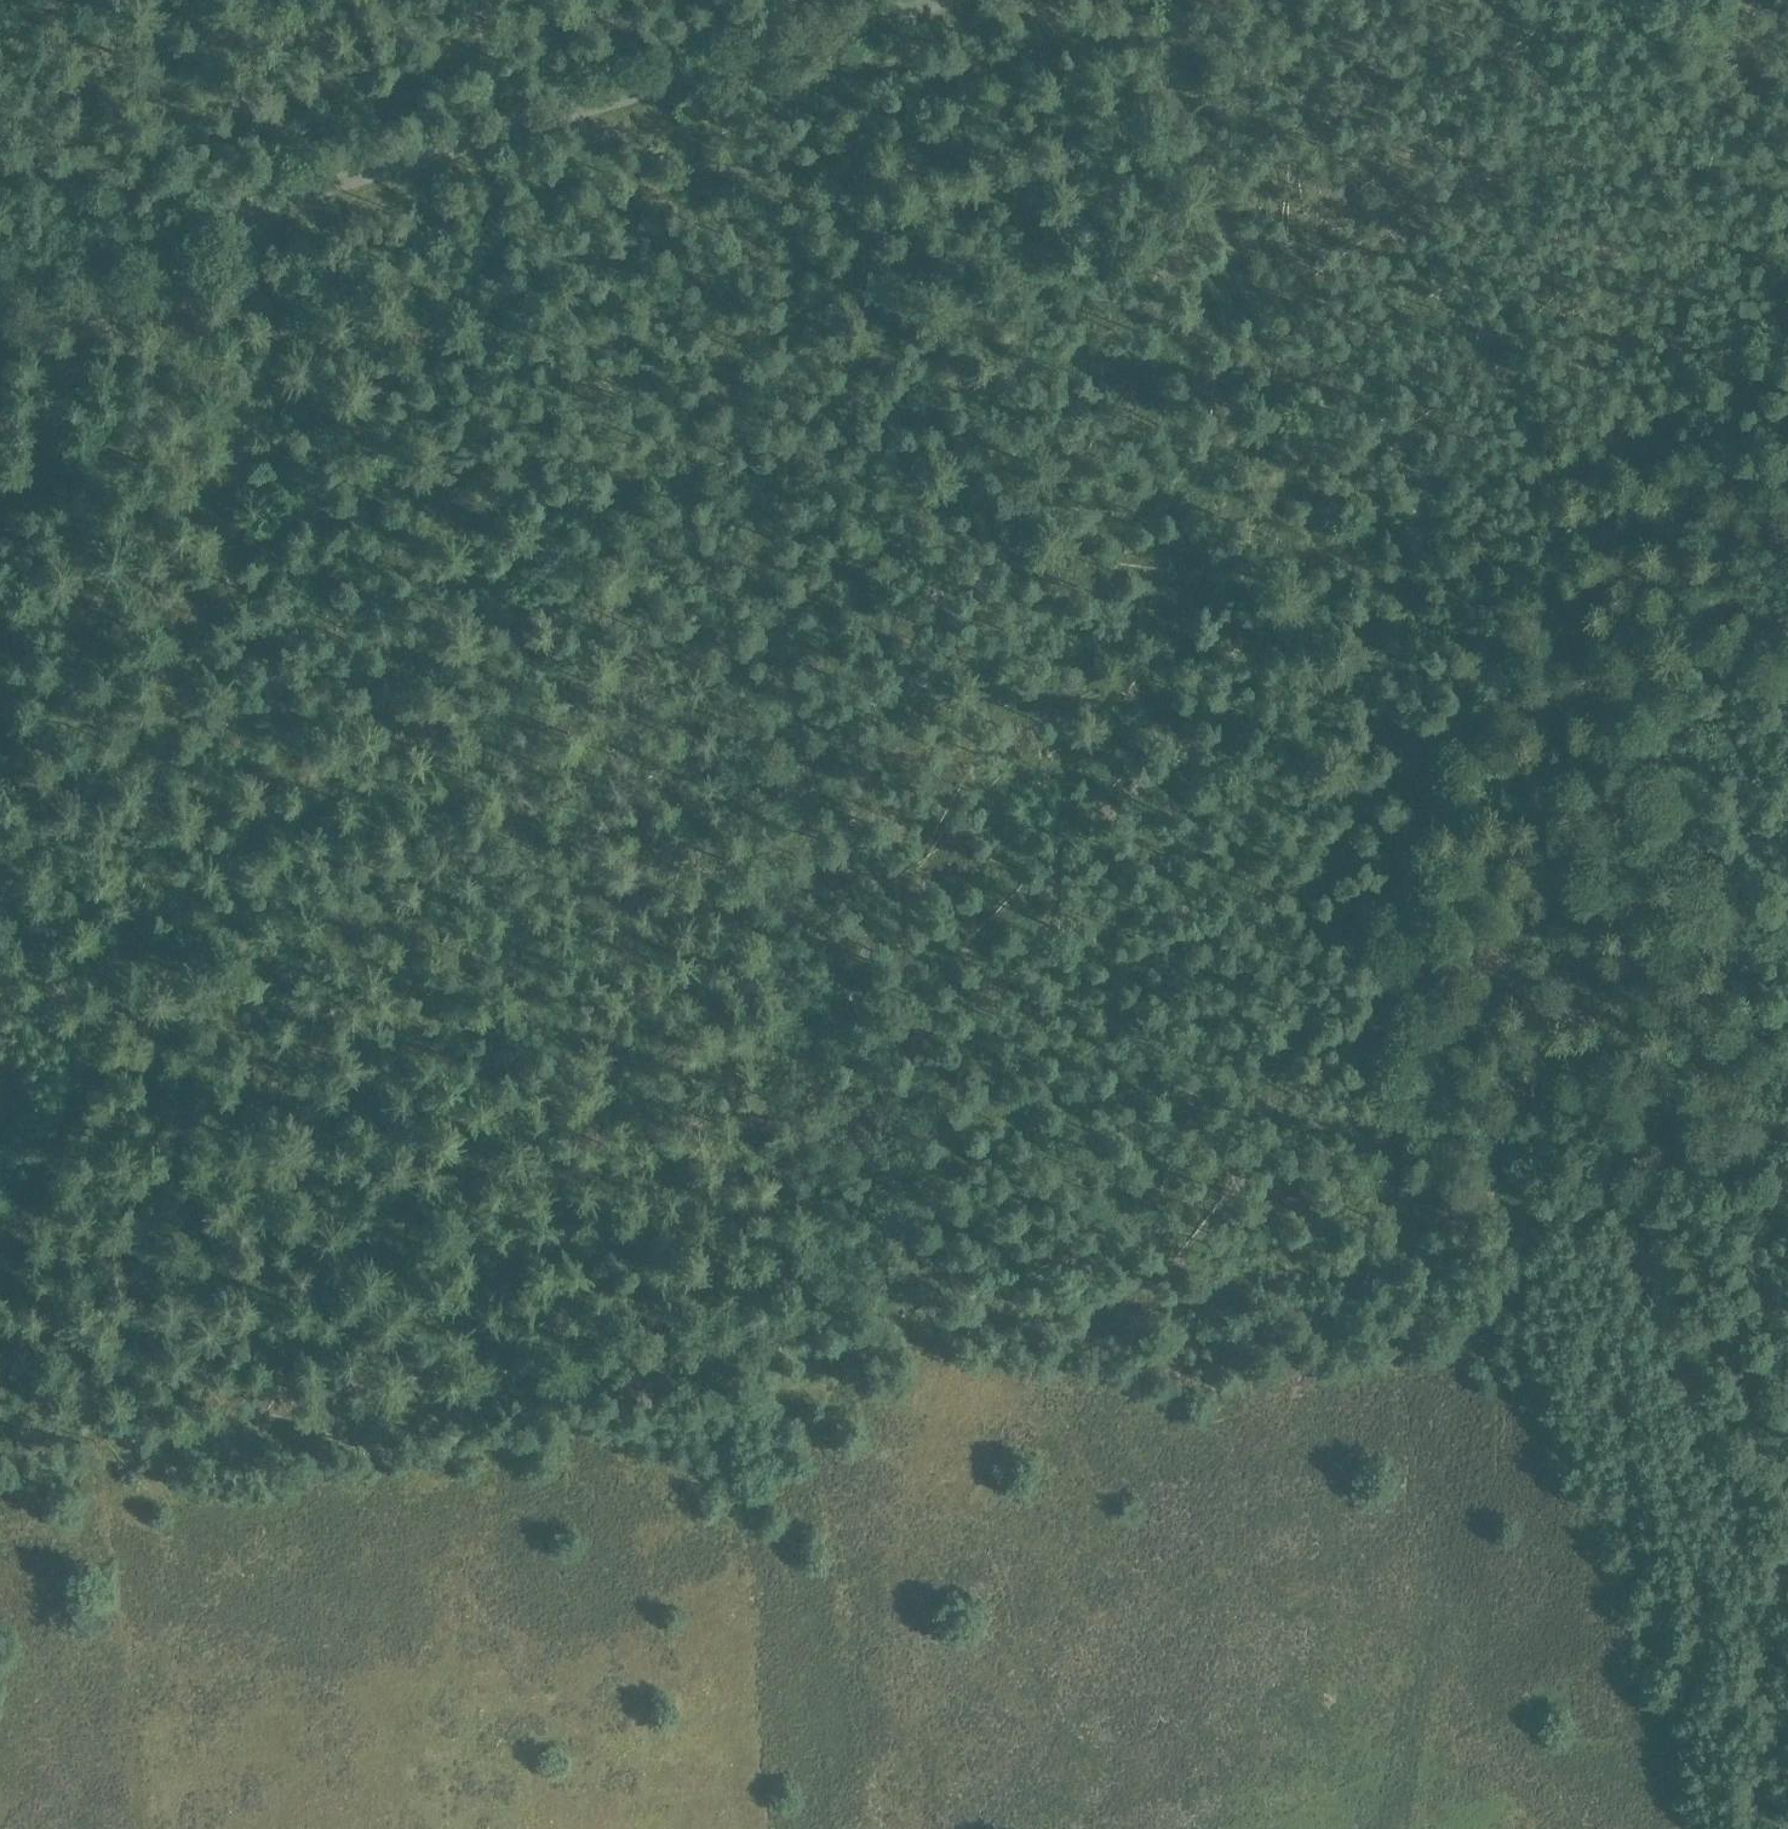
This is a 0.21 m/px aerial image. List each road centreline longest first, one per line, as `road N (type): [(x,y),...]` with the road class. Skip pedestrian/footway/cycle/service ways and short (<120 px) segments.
road 1 (unclassified): [(0,283),(943,0)]

